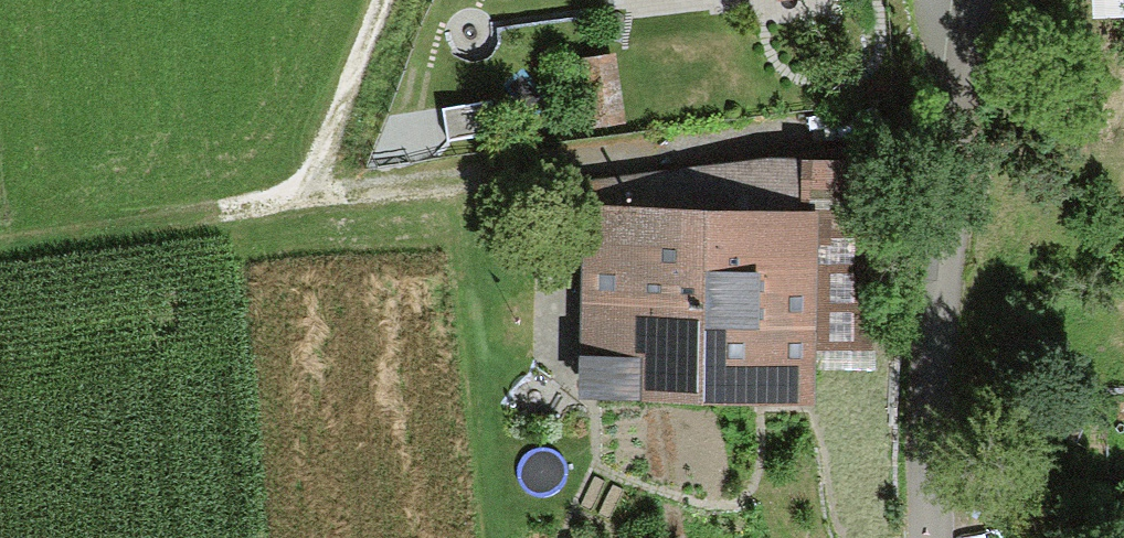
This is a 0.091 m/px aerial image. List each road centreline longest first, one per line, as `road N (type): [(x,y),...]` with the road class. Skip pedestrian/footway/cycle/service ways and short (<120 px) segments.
road 1 (residential): [(931,537),(928,479),(969,0)]
road 2 (track): [(0,239),(305,181),(371,0)]
road 3 (track): [(305,181),(761,130)]

